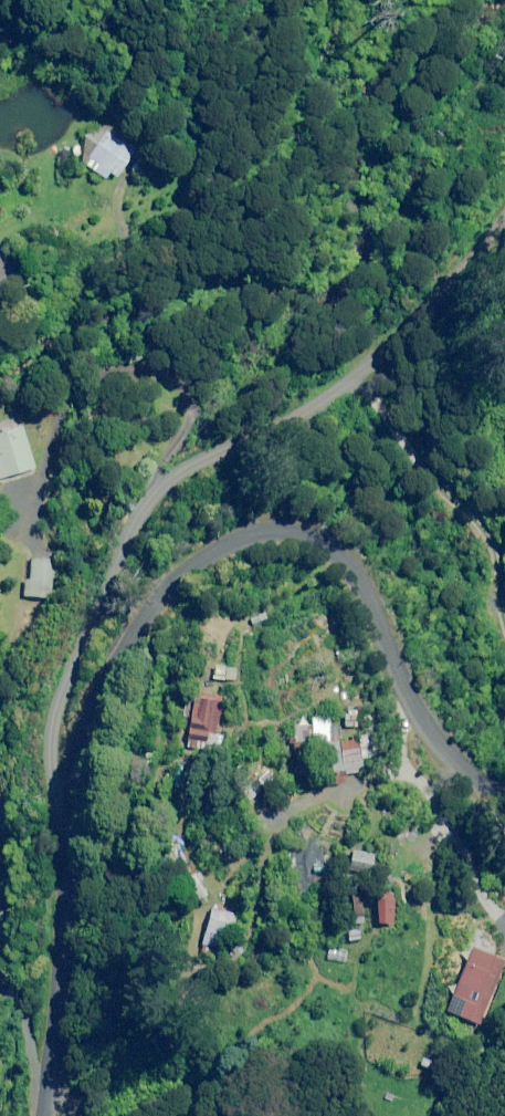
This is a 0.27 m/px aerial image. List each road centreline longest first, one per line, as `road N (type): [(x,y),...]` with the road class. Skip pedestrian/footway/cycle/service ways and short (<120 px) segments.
road 1 (residential): [(64,810),(49,743),(58,702),(139,511),(160,485),(199,461),(331,394),(409,324),(504,212)]
road 2 (residential): [(64,810),(82,712),(114,653),(160,589),(221,546),(260,530),(304,531),(338,548),(363,581),(417,714),(452,763),(504,802)]
road 3 (residential): [(40,1115),(56,996),(64,810)]

